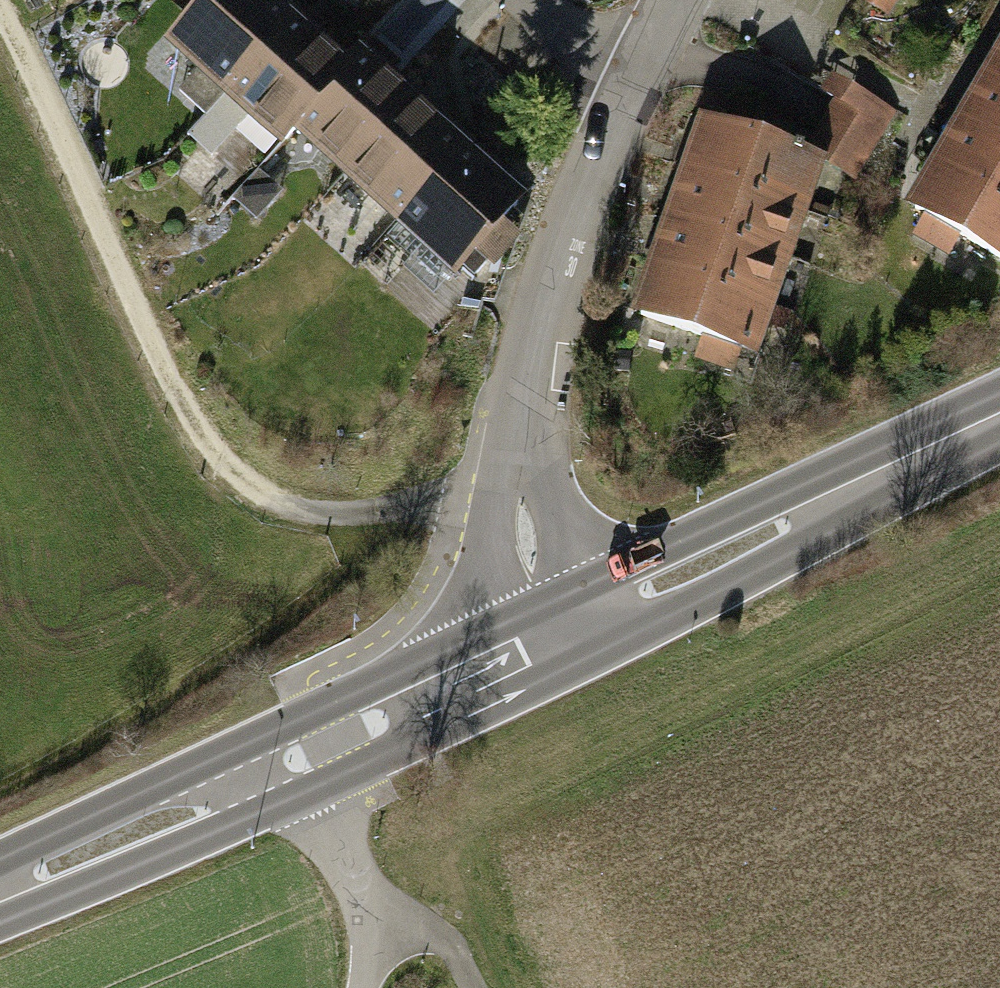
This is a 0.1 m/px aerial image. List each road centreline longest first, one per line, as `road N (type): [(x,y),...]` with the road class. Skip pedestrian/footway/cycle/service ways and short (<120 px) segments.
road 1 (track): [(0,10),(197,435),(252,481),(290,499),(444,510)]
road 2 (secondary): [(0,892),(562,631)]
road 3 (residential): [(630,90),(563,259),(522,449),(527,540),(562,631)]
road 4 (secondary): [(562,631),(999,416)]
road 5 (track): [(247,780),(338,840),(370,906),(421,928),(457,957),(472,987)]
road 6 (residential): [(630,90),(529,0)]

